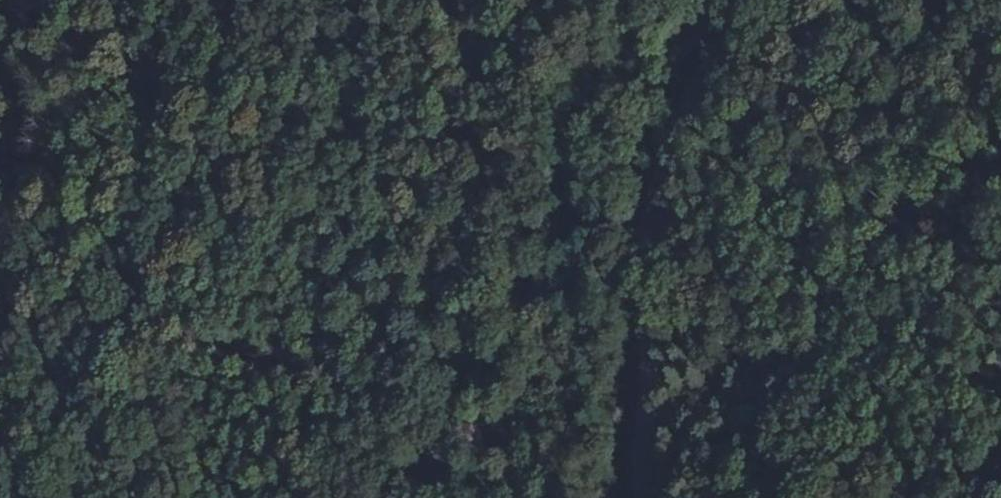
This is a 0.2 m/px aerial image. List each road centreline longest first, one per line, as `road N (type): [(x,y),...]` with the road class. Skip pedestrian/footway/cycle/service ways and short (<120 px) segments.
road 1 (track): [(432,497),(473,429),(575,157),(704,31),(754,0)]
road 2 (tertiary): [(644,497),(649,272),(659,190),(686,110),(754,0)]
road 3 (track): [(254,0),(246,13),(223,193),(167,276),(129,497)]

